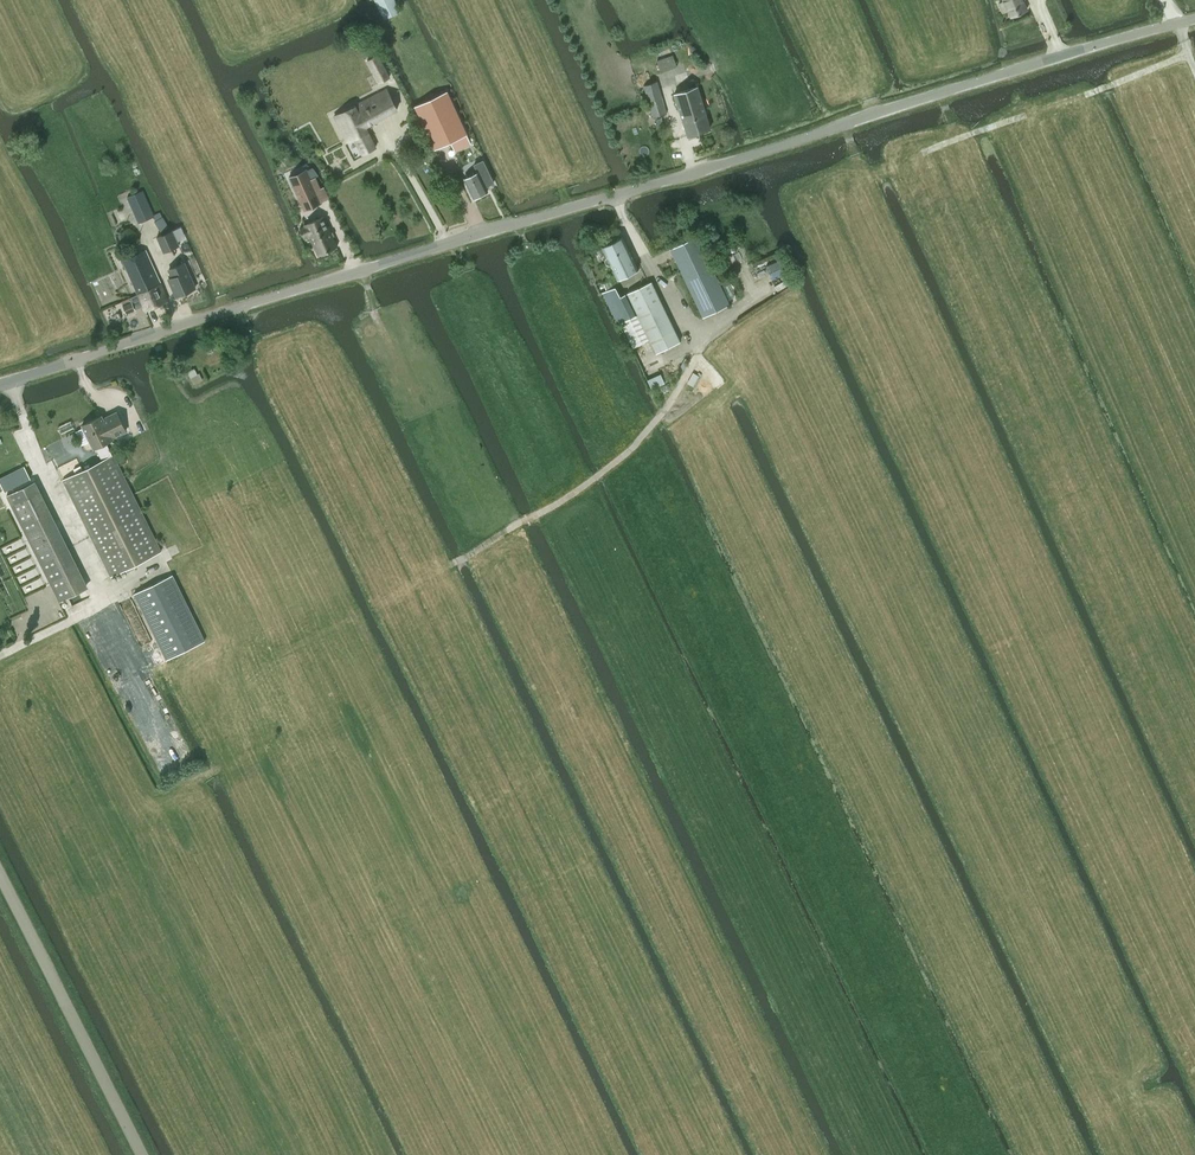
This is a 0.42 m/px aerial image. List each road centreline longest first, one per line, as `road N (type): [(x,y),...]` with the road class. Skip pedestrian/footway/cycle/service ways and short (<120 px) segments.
road 1 (unclassified): [(0,384),(1194,19)]
road 2 (track): [(698,340),(666,408),(622,458),(453,563)]
road 3 (unclassified): [(143,1154),(0,873)]
road 4 (track): [(1189,54),(925,151)]
road 5 (track): [(650,267),(698,340),(756,300),(739,258)]

